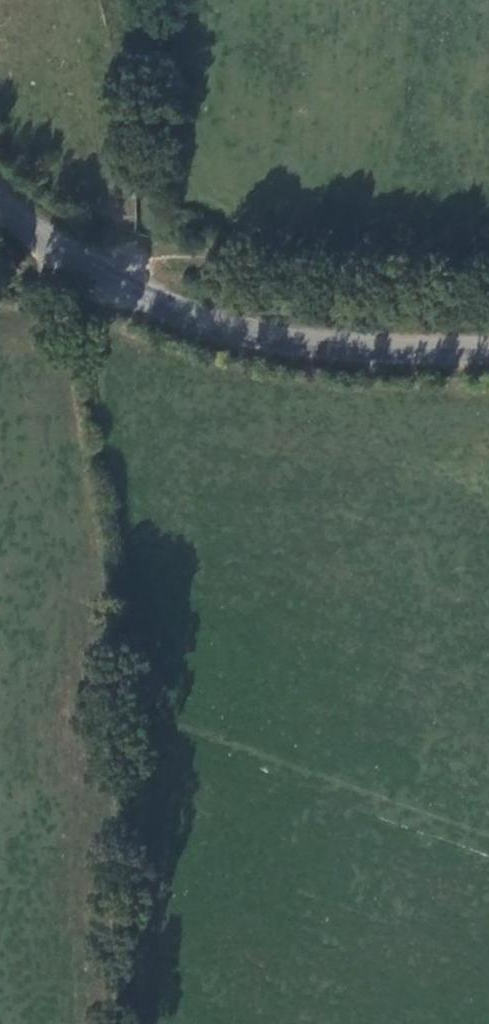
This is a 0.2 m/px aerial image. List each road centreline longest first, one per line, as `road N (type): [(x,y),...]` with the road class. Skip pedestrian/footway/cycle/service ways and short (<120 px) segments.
road 1 (tertiary): [(488,355),(330,351),(190,318),(99,272),(0,194)]

